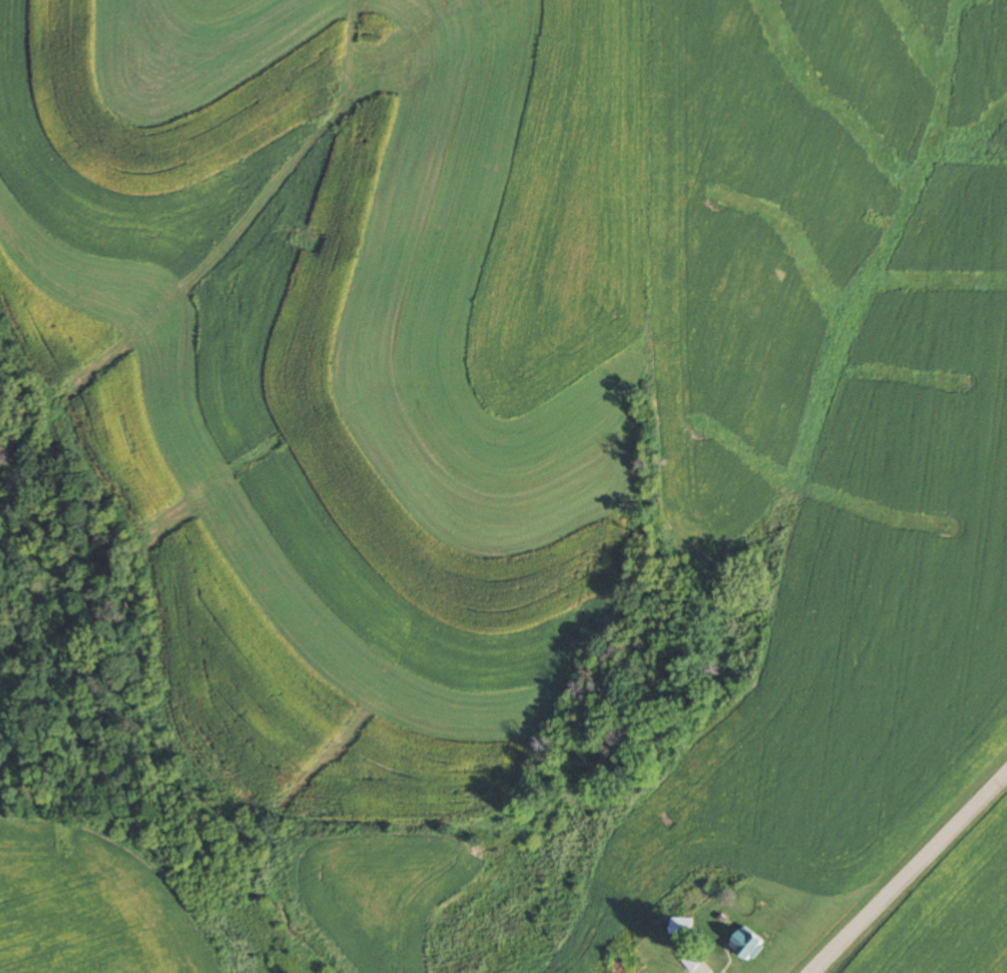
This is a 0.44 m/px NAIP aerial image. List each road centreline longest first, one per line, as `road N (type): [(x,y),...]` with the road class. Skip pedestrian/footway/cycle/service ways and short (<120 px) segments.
road 1 (tertiary): [(1006,769),(811,972)]

